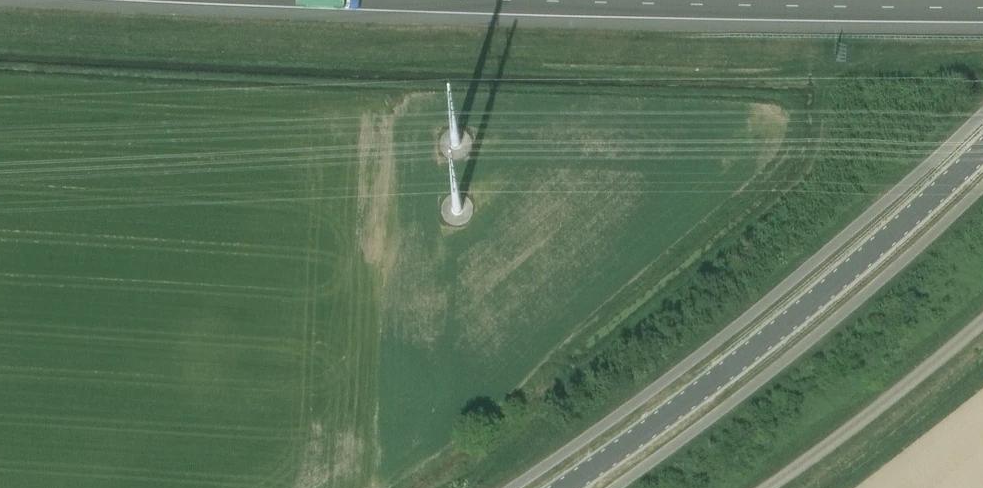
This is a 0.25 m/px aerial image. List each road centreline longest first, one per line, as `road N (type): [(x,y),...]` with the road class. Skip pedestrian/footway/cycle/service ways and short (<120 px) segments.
road 1 (track): [(384,487),(530,362),(547,357),(585,369),(783,193),(816,149),(825,82)]
road 2 (tertiary): [(566,487),(786,324),(982,150)]
road 3 (motorway): [(569,0),(982,7)]
road 4 (unclassified): [(766,487),(982,321)]

